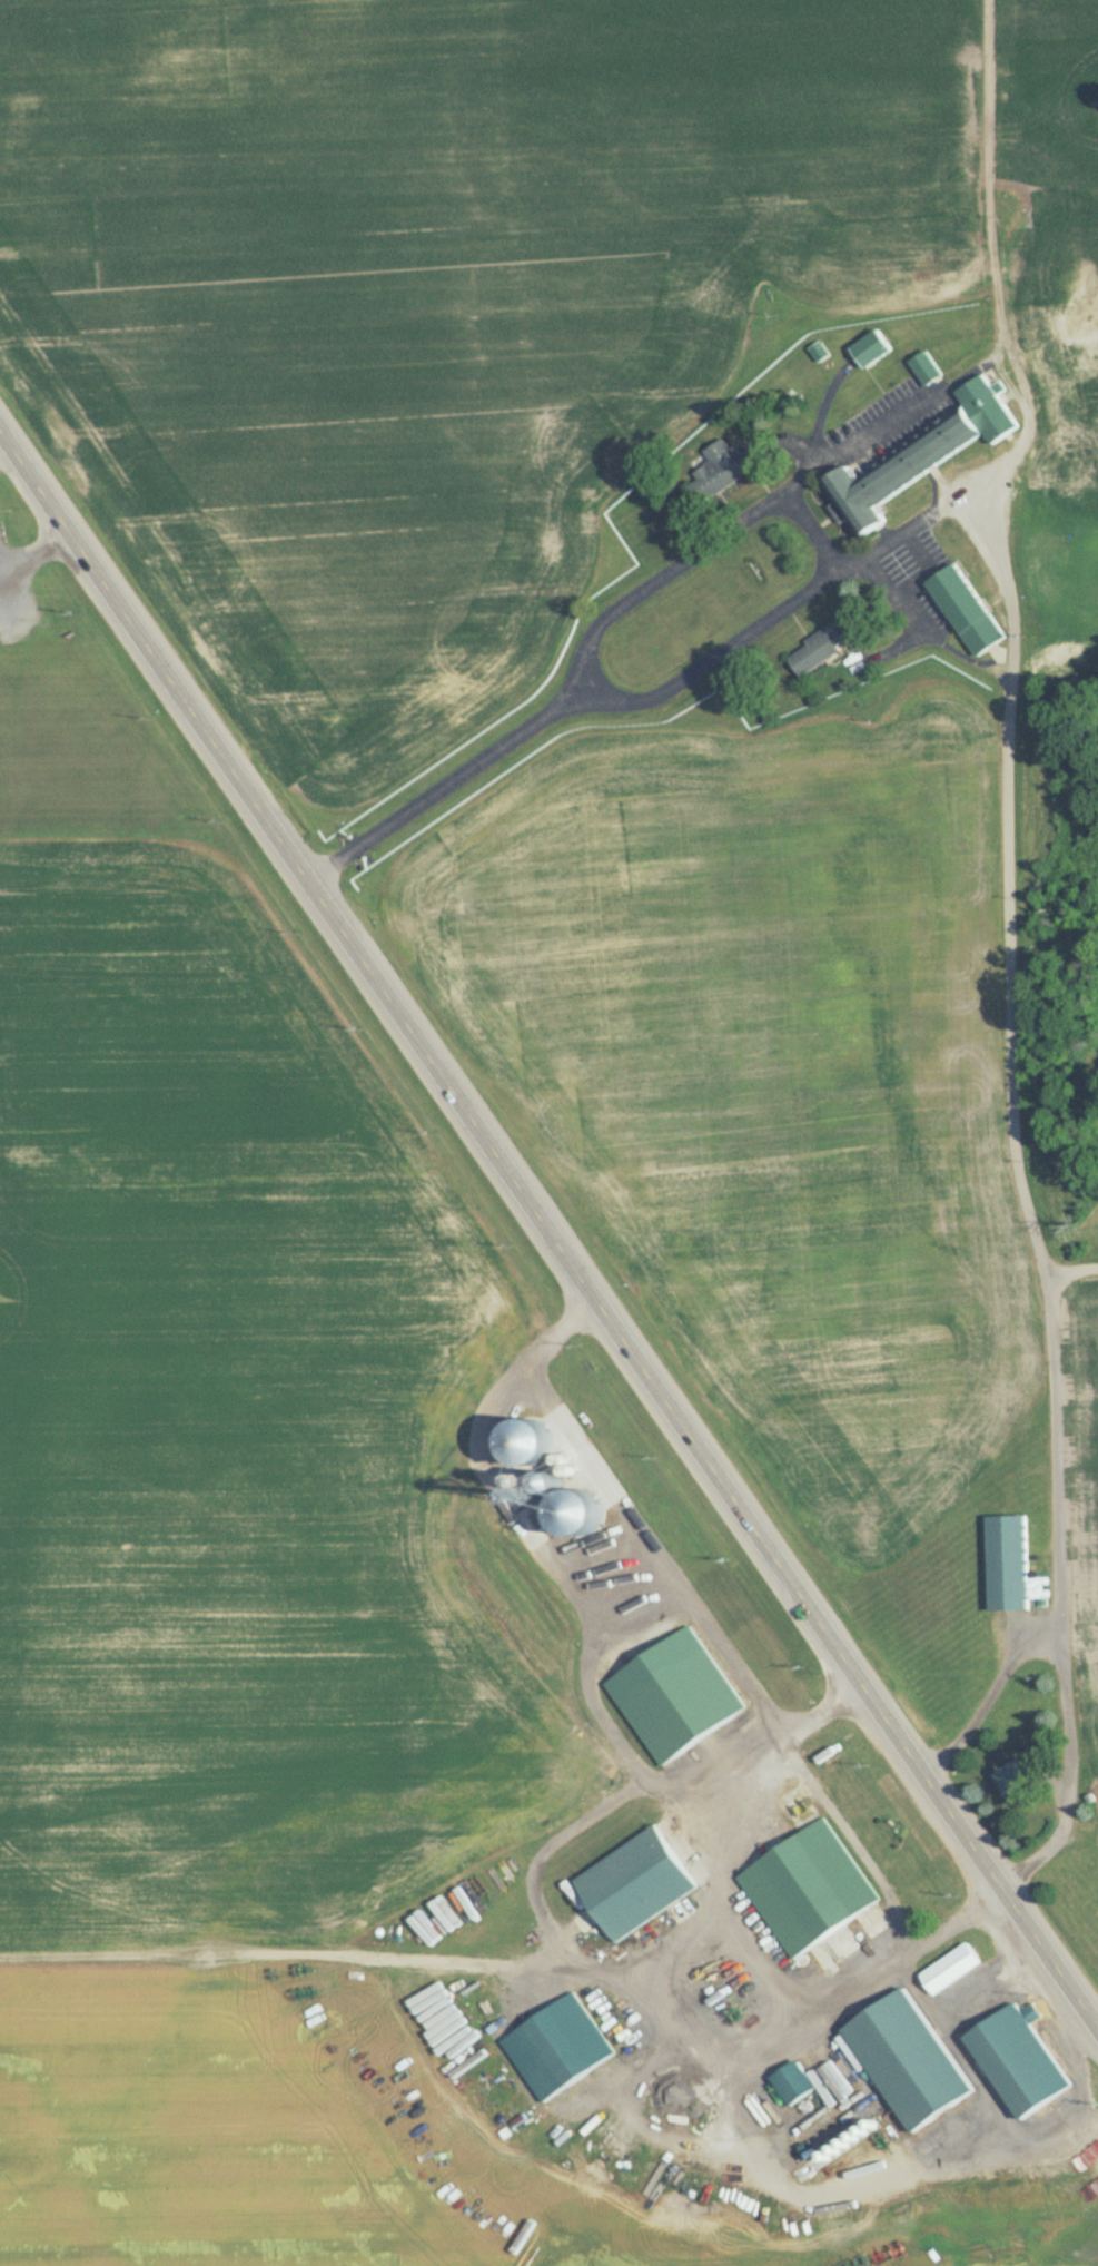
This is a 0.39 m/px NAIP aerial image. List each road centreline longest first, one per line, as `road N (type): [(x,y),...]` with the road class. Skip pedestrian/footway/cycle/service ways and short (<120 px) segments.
road 1 (tertiary): [(1097,2018),(0,433)]

